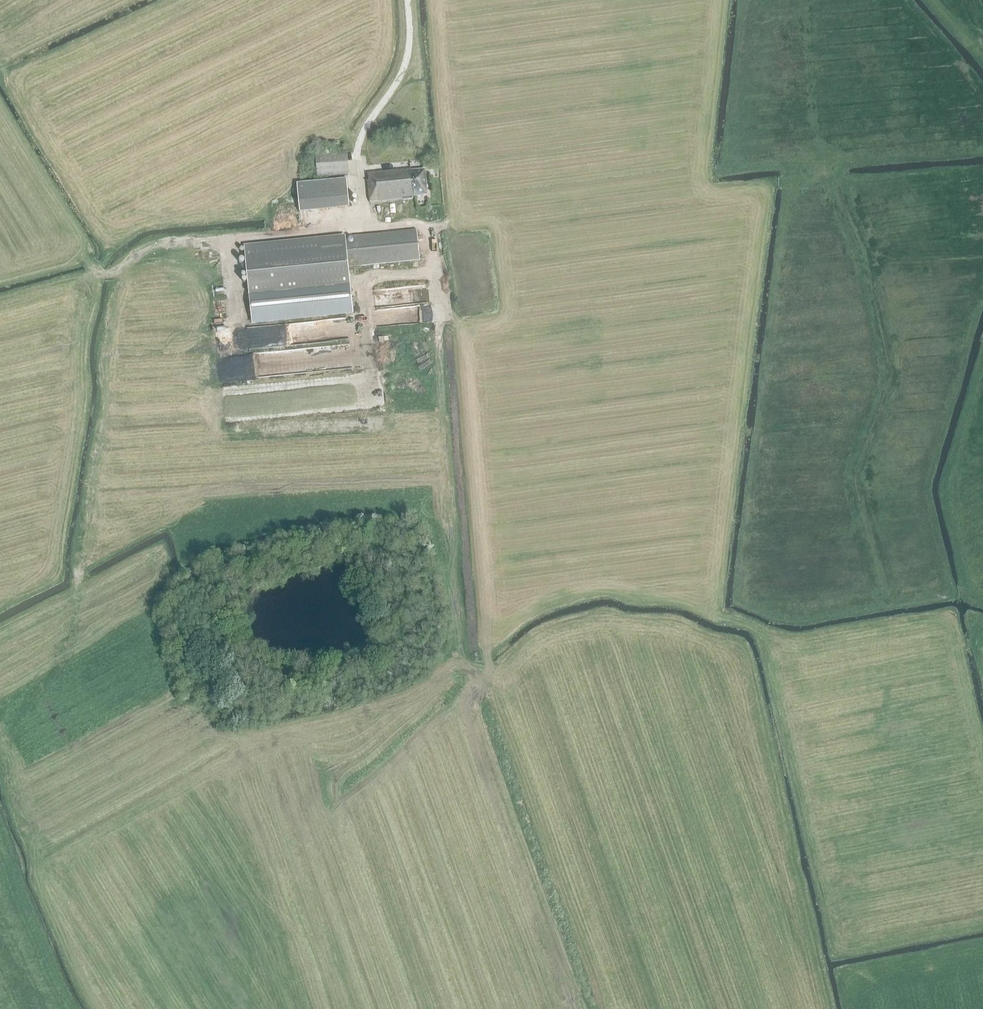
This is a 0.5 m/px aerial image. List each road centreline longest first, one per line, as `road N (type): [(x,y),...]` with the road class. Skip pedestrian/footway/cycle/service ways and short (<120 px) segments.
road 1 (unclassified): [(373,227),(363,206),(358,147),(396,78),(405,0)]

